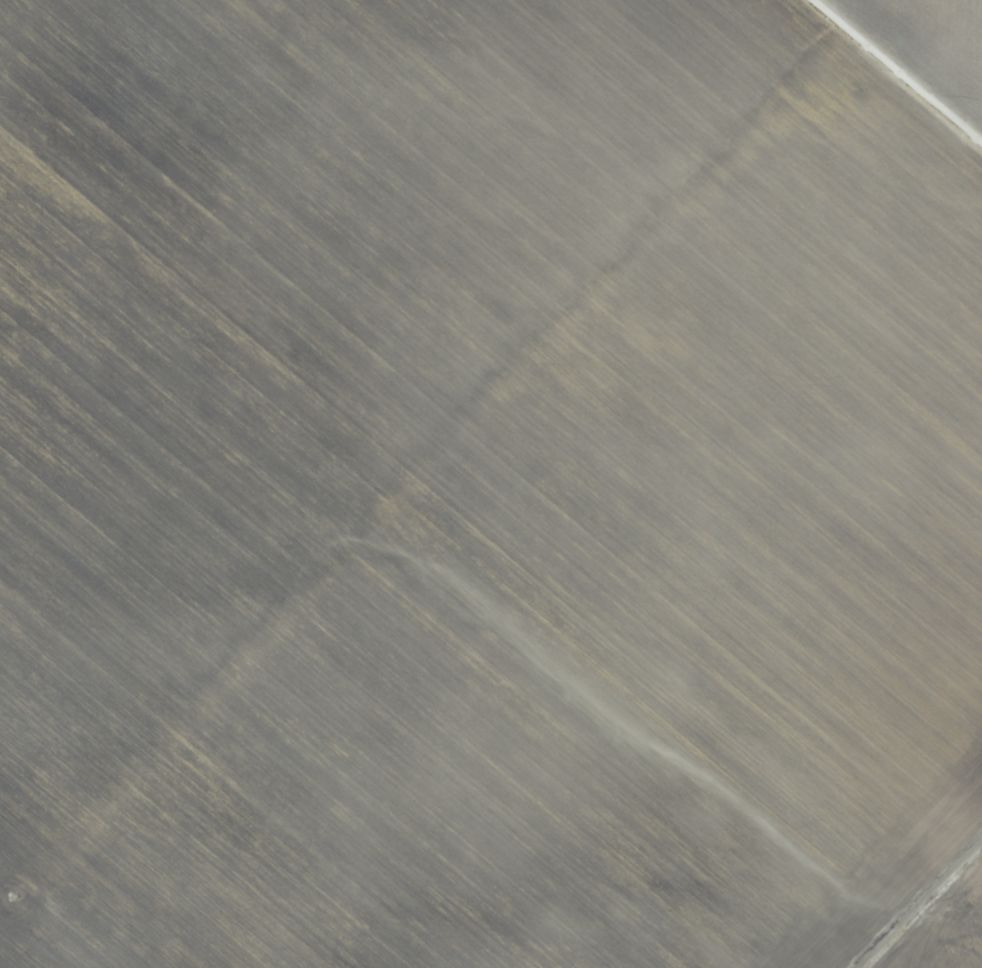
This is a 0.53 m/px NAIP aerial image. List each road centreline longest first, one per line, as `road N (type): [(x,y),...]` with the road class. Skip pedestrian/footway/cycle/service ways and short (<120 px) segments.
road 1 (residential): [(981,136),(868,54),(709,185),(0,918)]

